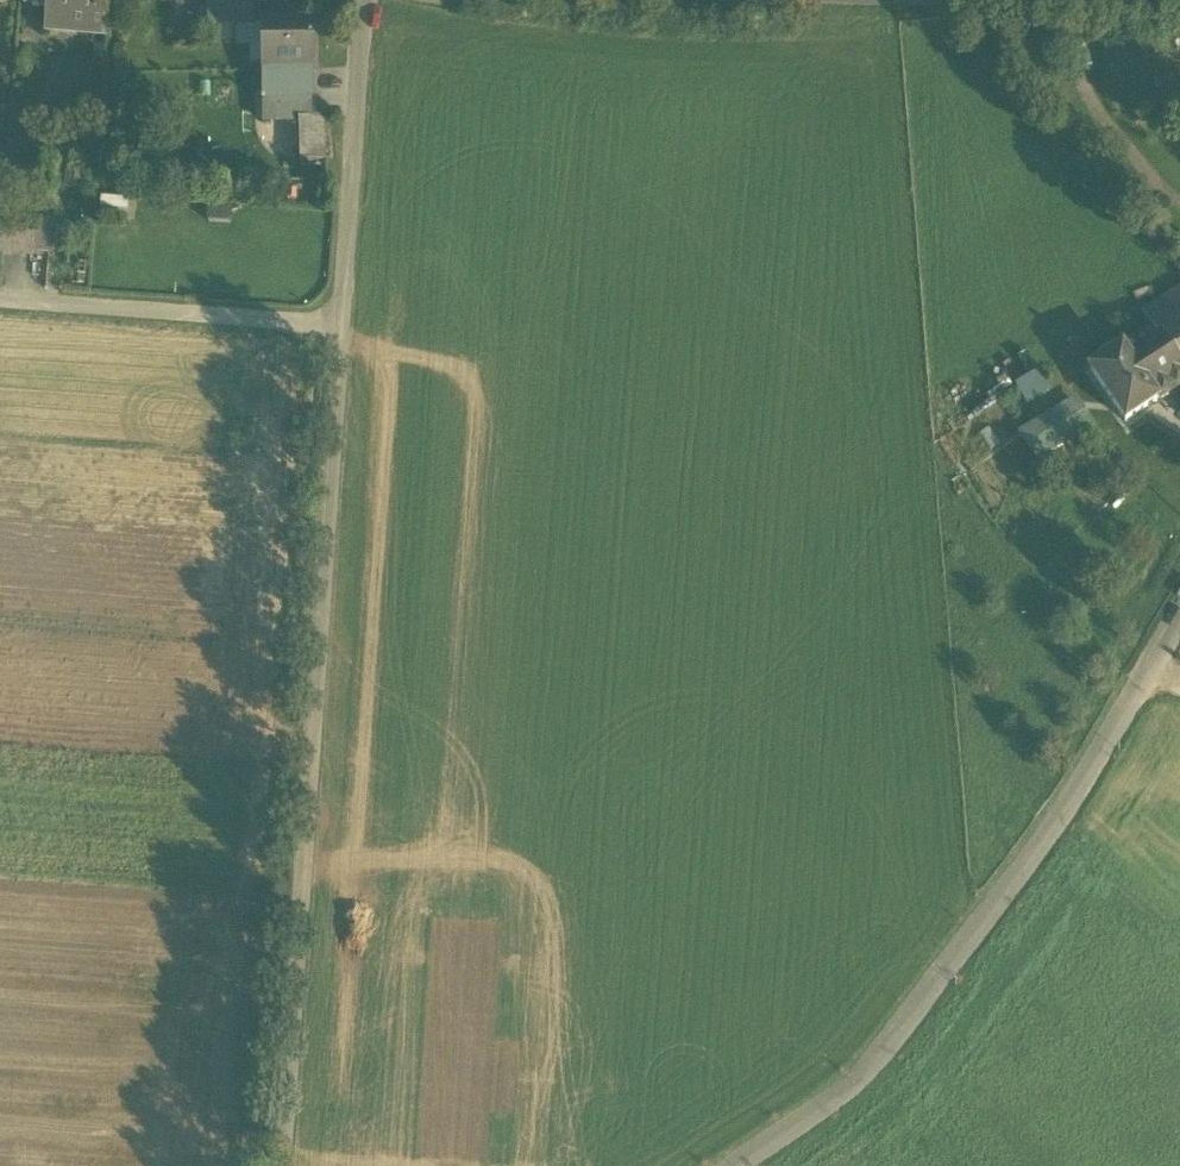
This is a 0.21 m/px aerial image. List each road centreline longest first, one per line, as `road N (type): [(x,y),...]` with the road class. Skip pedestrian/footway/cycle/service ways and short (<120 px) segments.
road 1 (residential): [(365,0),(283,1165)]
road 2 (residential): [(1179,611),(1049,829),(859,1083),(730,1165)]
road 3 (track): [(341,324),(0,299)]

